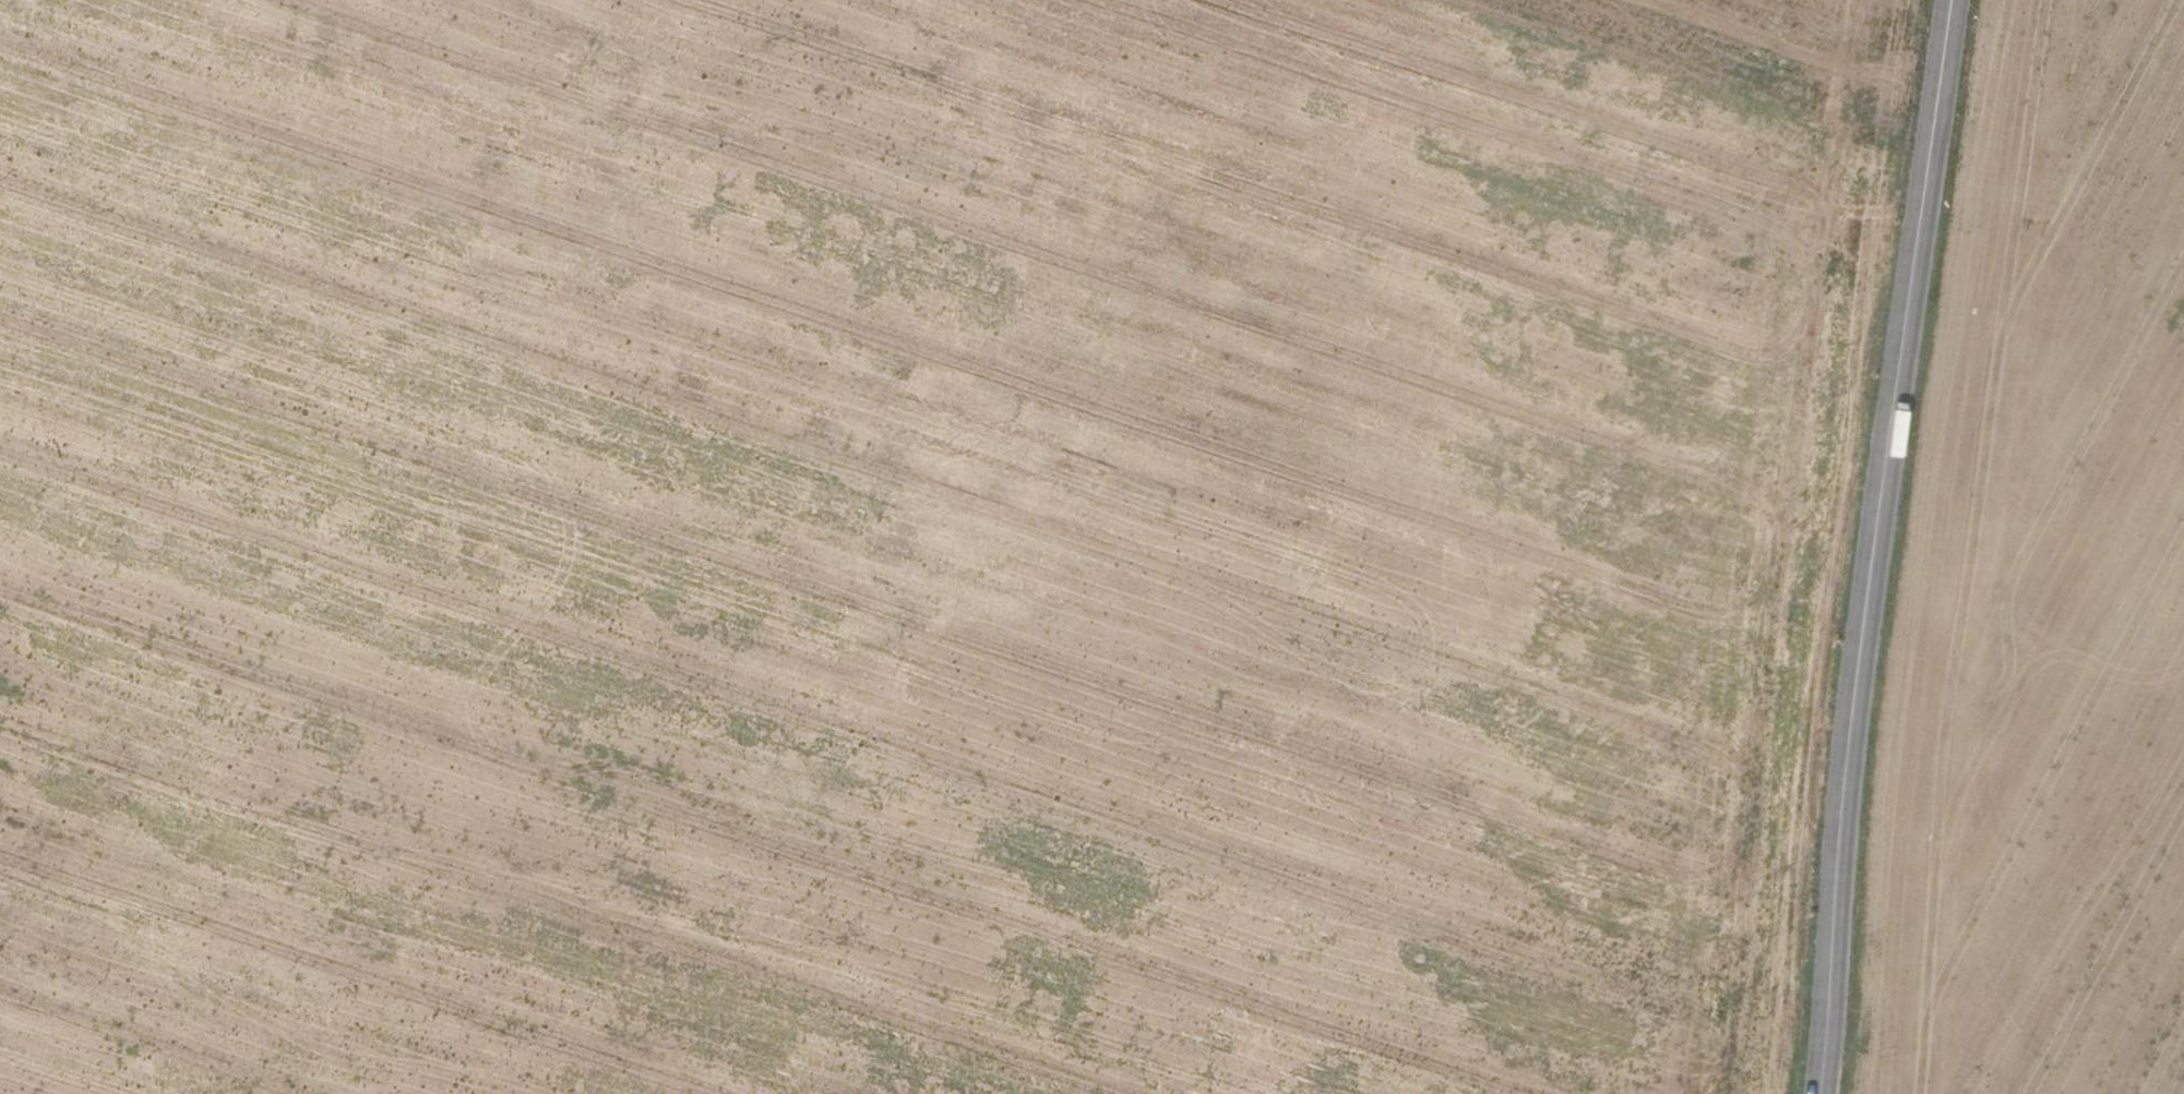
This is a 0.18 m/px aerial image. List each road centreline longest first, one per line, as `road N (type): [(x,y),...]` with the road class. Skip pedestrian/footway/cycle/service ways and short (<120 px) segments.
road 1 (tertiary): [(1947,0),(1870,581),(1814,1093)]

